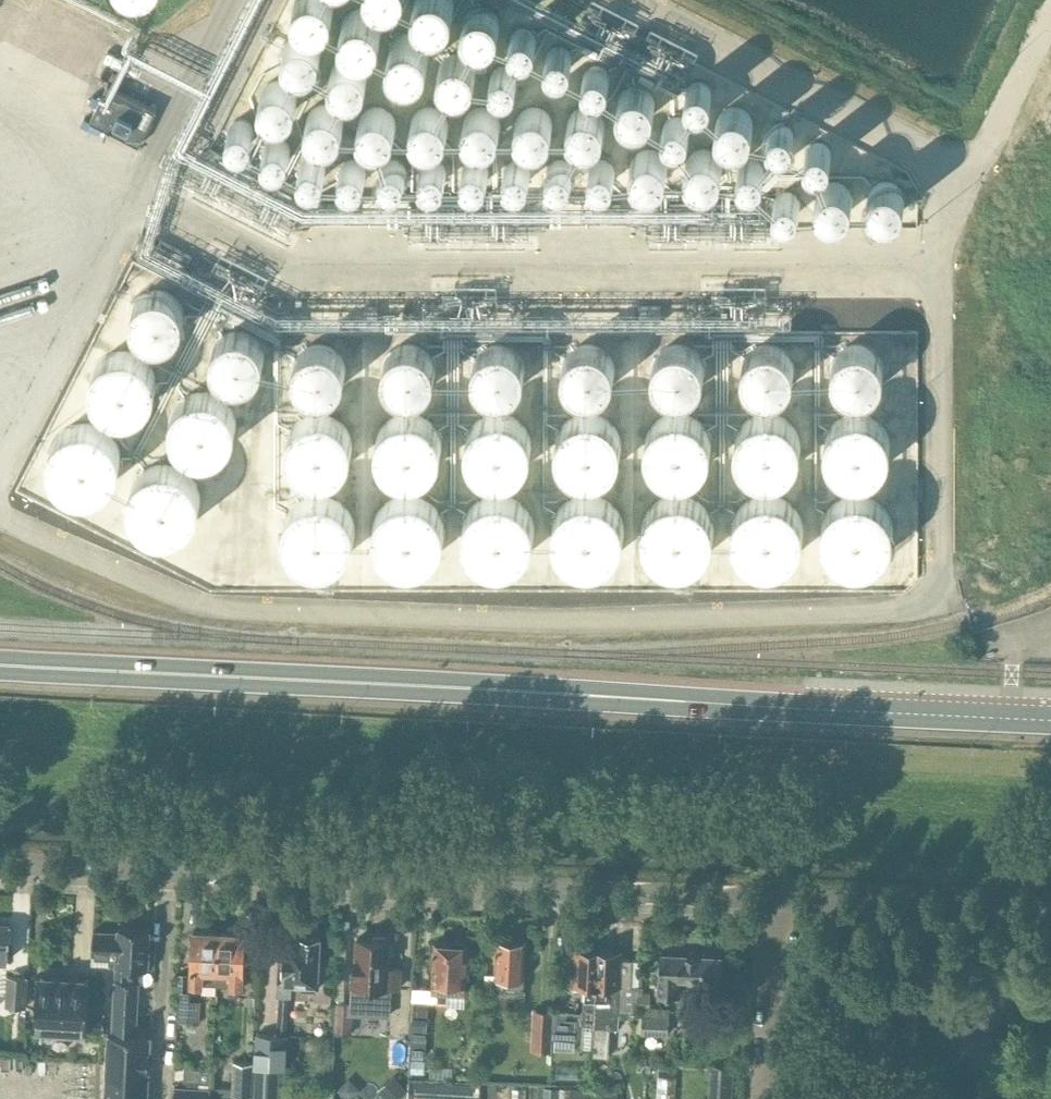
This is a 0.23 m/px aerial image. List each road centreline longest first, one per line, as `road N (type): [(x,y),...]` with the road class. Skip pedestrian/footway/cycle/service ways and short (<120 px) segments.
road 1 (tertiary): [(0,664),(1050,720)]
road 2 (residential): [(771,896),(0,864)]
road 3 (residential): [(1050,910),(771,896)]
road 4 (residential): [(762,1098),(771,896)]

